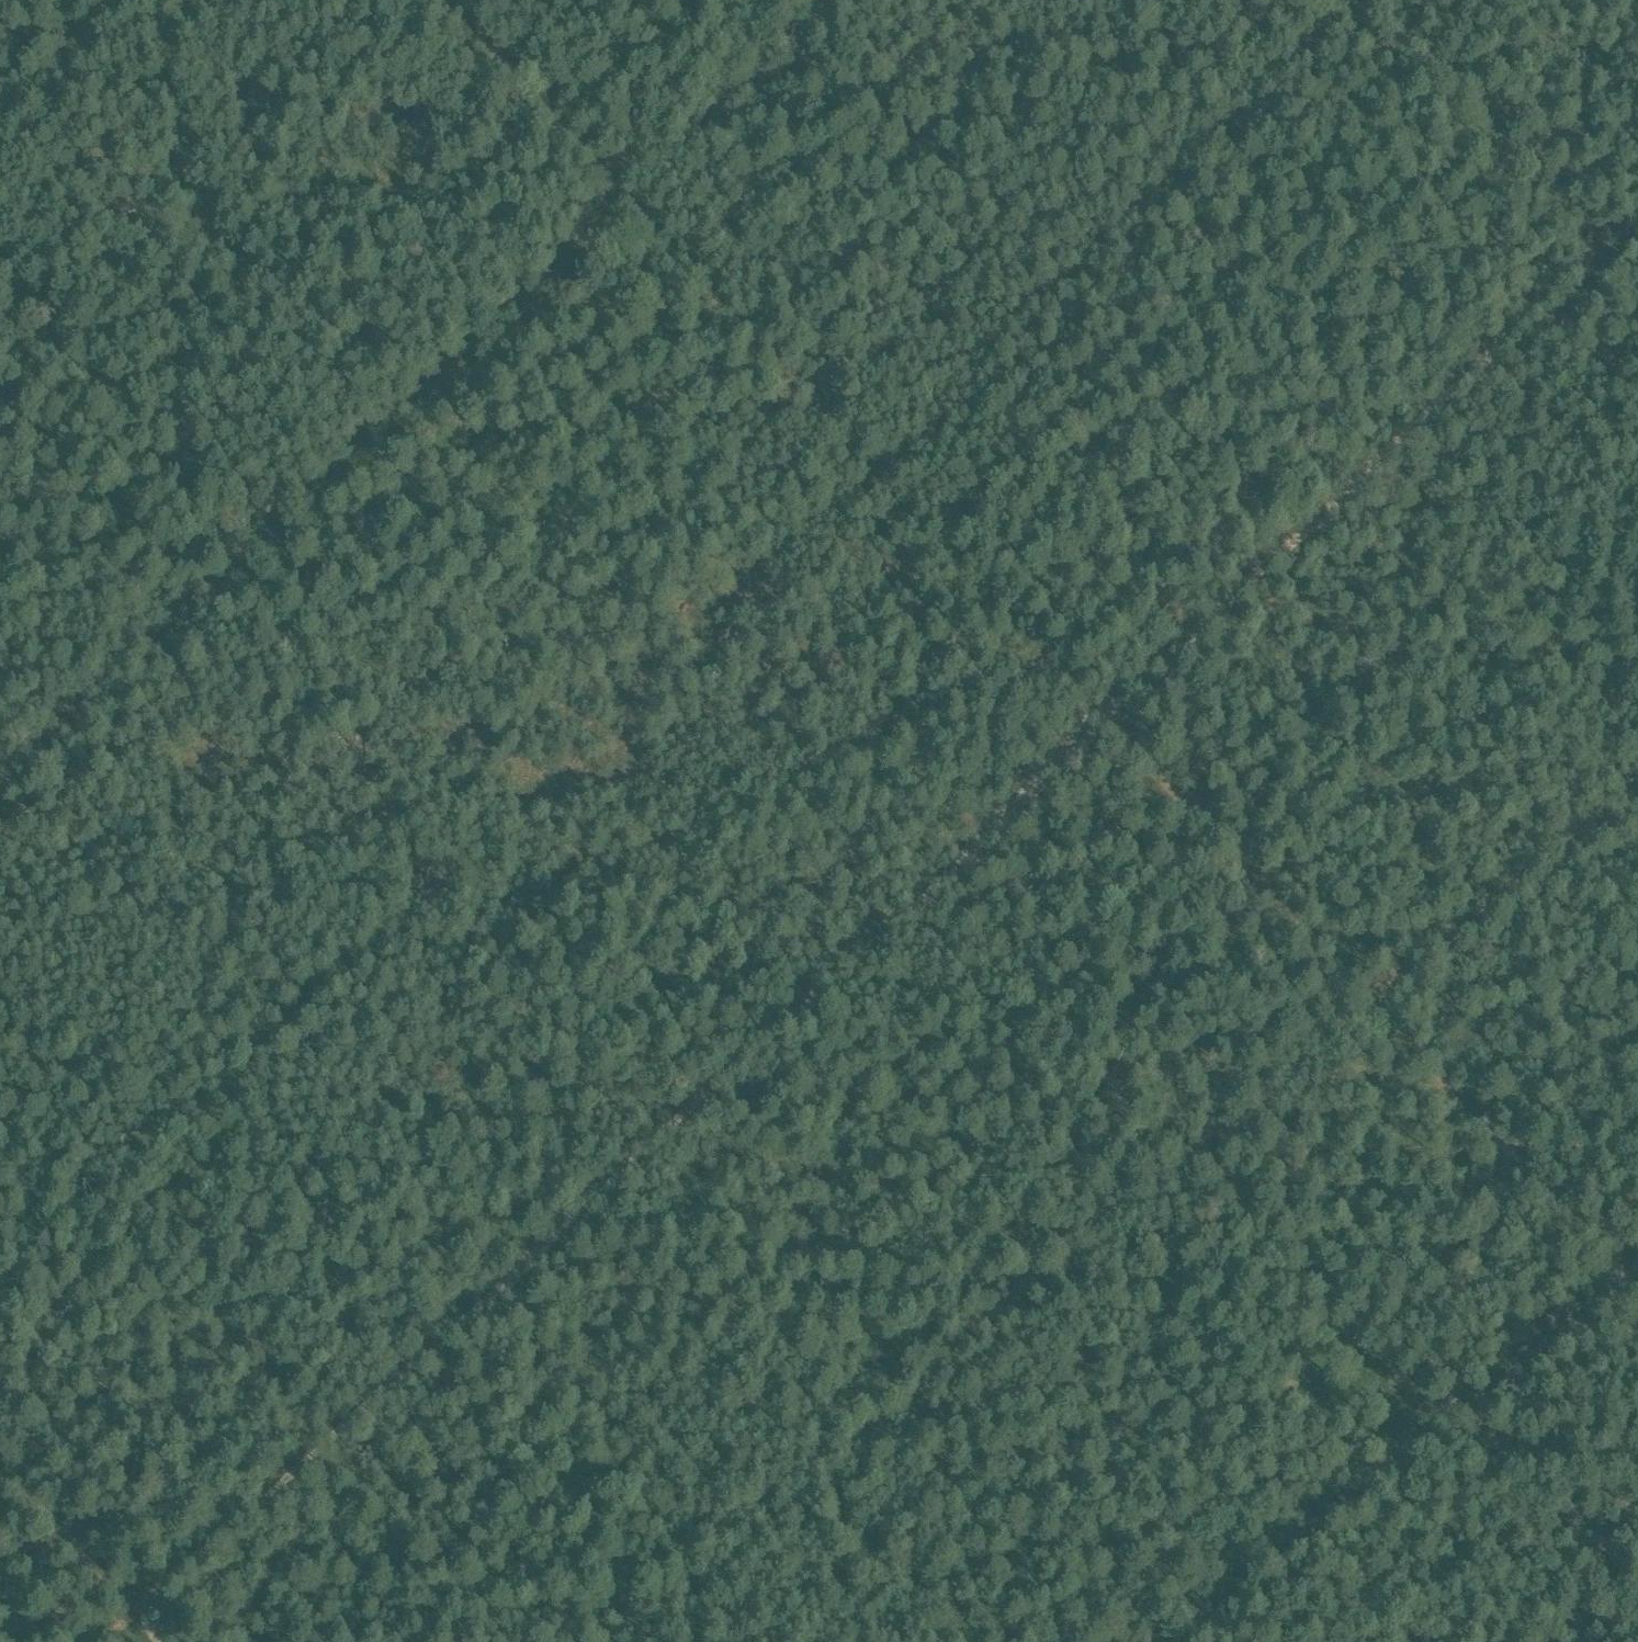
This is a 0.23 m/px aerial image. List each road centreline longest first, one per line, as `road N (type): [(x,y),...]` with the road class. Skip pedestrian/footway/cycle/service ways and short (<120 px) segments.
road 1 (track): [(125,1615),(1081,724)]
road 2 (track): [(430,0),(1081,724)]
road 3 (track): [(1081,724),(1637,1322)]
road 4 (track): [(1081,724),(1637,226)]
road 5 (track): [(125,1615),(0,1483)]

